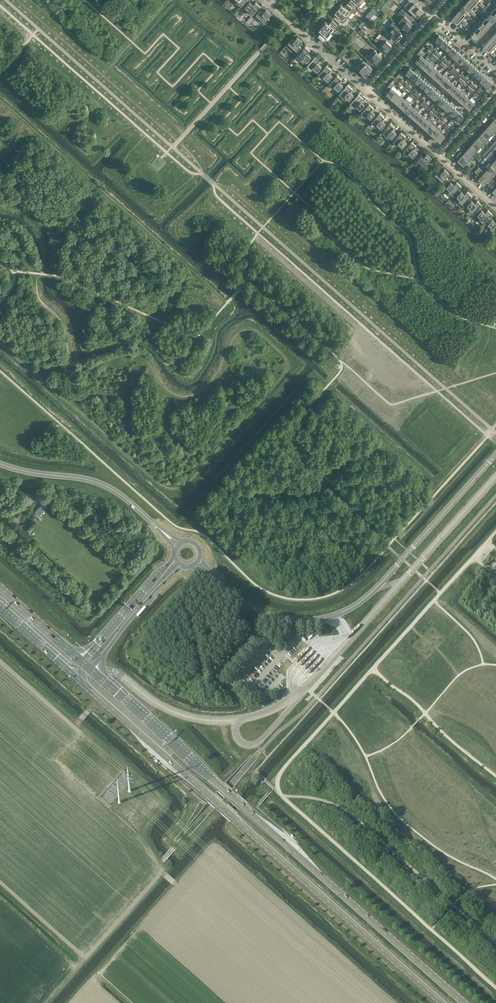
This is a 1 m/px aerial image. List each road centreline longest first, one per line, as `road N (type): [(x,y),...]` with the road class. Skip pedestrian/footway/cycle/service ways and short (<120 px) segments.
road 1 (primary): [(464,1002),(90,669)]
road 2 (primary): [(76,677),(442,1002)]
road 3 (secondary): [(222,584),(283,619),(346,610),(376,588),(495,455)]
road 4 (track): [(495,532),(274,789)]
road 5 (tertiary): [(160,529),(97,483),(0,463)]
road 6 (secondary): [(175,557),(81,661)]
road 7 (secondary): [(90,669),(184,566)]
road 8 (residential): [(335,0),(304,35),(365,90)]
road 9 (residential): [(447,0),(365,90)]

